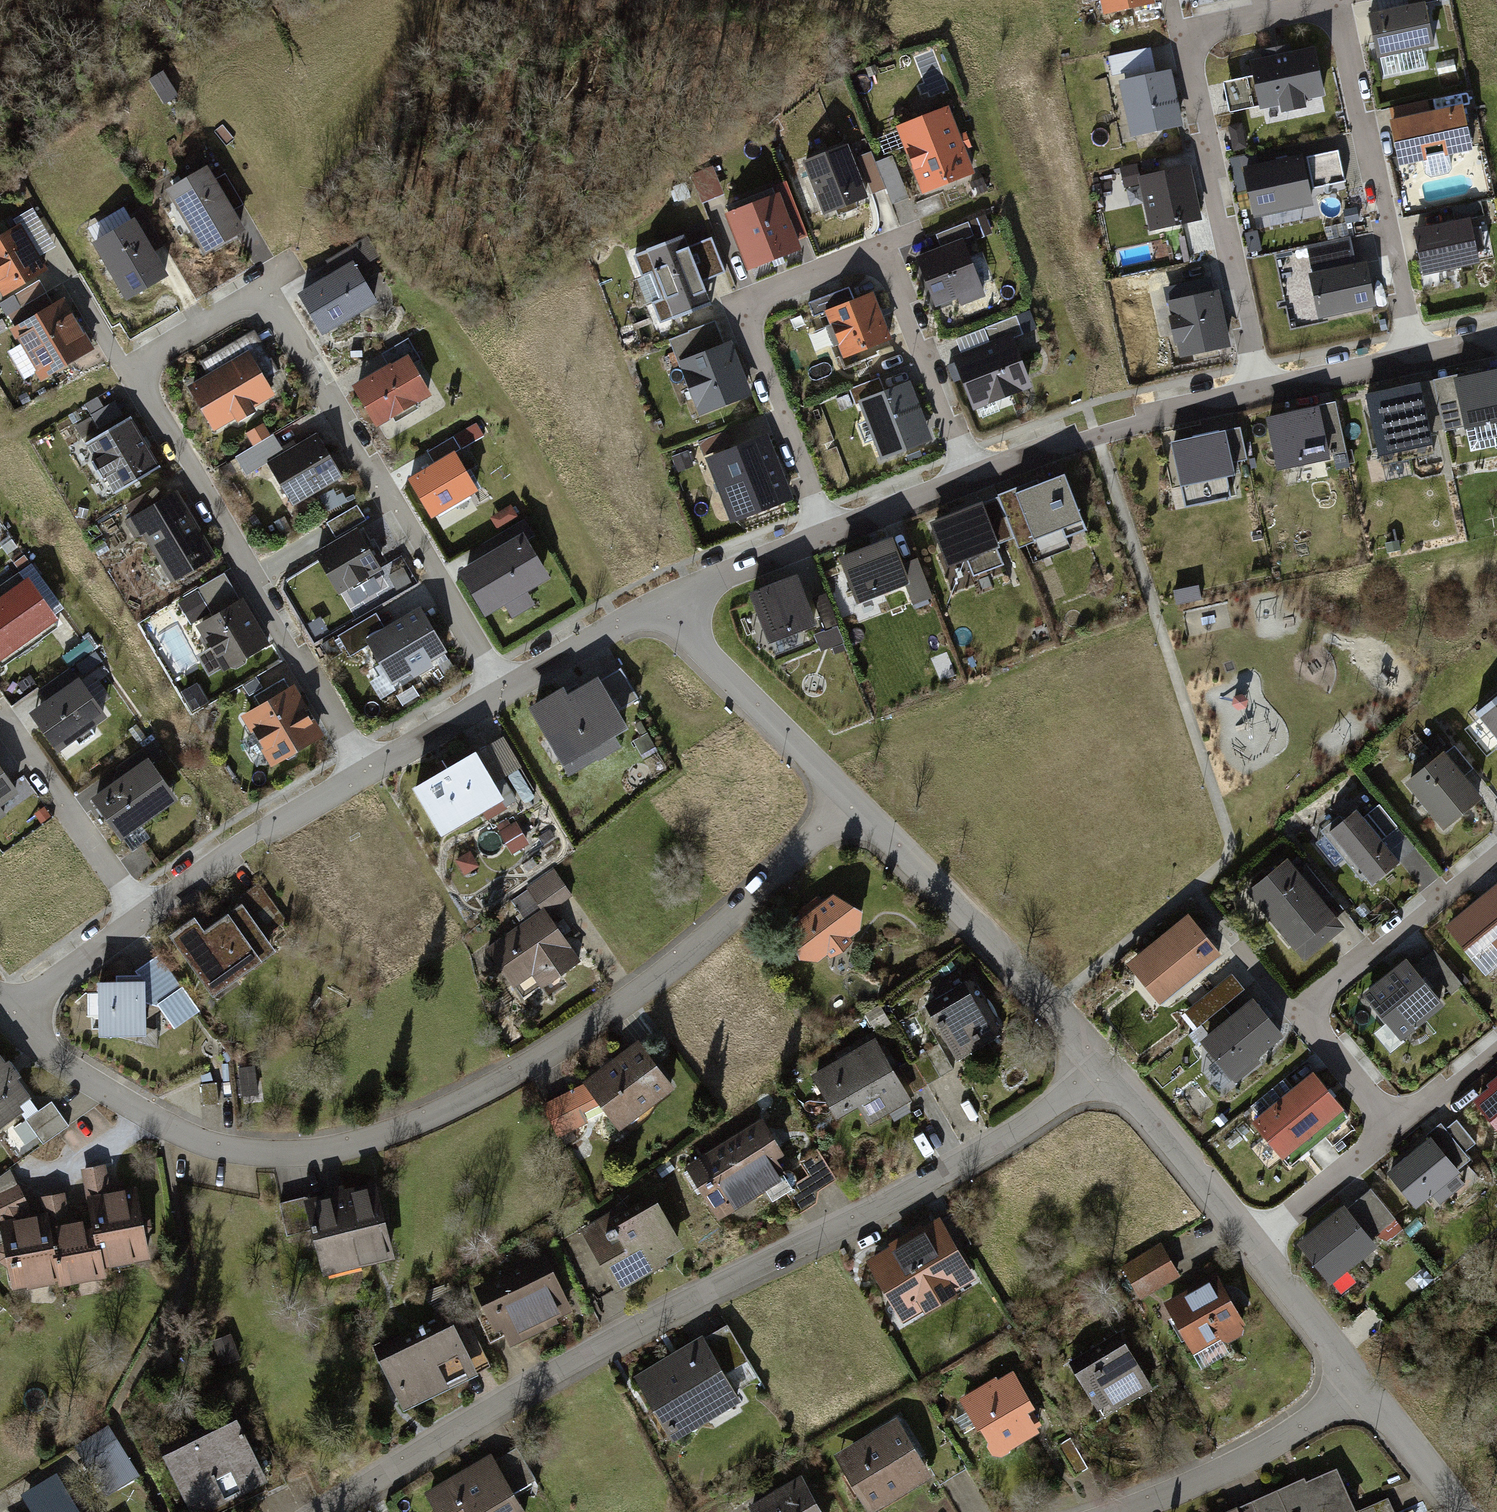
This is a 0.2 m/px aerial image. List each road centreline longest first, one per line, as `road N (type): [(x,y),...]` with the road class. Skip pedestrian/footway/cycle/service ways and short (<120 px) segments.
road 1 (residential): [(853,799),(641,991),(471,1098),(362,1144),(301,1155),(212,1146),(105,1093),(45,1051),(27,1015)]
road 2 (residential): [(1104,1075),(910,1188),(553,1373),(324,1511)]
road 3 (residential): [(1259,391),(1184,34),(1336,2),(1412,358)]
road 4 (residential): [(824,535),(747,309),(756,297),(874,251),(890,256),(971,478)]
road 5 (residential): [(504,692),(272,301),(247,297),(129,369)]
road 6 (residential): [(129,369),(366,772)]
road 7 (residential): [(1393,1128),(1308,1020),(1321,990),(1496,848)]
road 8 (residential): [(853,799),(1078,1032),(1104,1075)]
road 9 (residential): [(1259,391),(971,478)]
road 10 (residential): [(1121,1511),(1264,1446),(1361,1387)]
road 11 (residential): [(366,772),(247,837),(142,915)]
road 12 (residential): [(673,608),(853,799)]
road 13 (residential): [(0,718),(142,915)]
road 14 (residential): [(1104,1075),(1146,1111),(1254,1245)]
road 15 (residential): [(673,608),(621,623),(504,692)]
road 16 (residential): [(1254,1245),(1393,1128)]
road 17 (residential): [(1254,1245),(1361,1387)]
road 18 (residential): [(824,535),(719,577),(673,608)]
road 19 (residential): [(504,692),(366,772)]
road 20 (residential): [(971,478),(824,535)]
road 21 (residential): [(1412,358),(1259,391)]
road 22 (residential): [(142,915),(51,986),(27,1015)]
road 23 (residential): [(1361,1387),(1457,1502)]
road 24 (residential): [(1393,1128),(1496,1042)]

